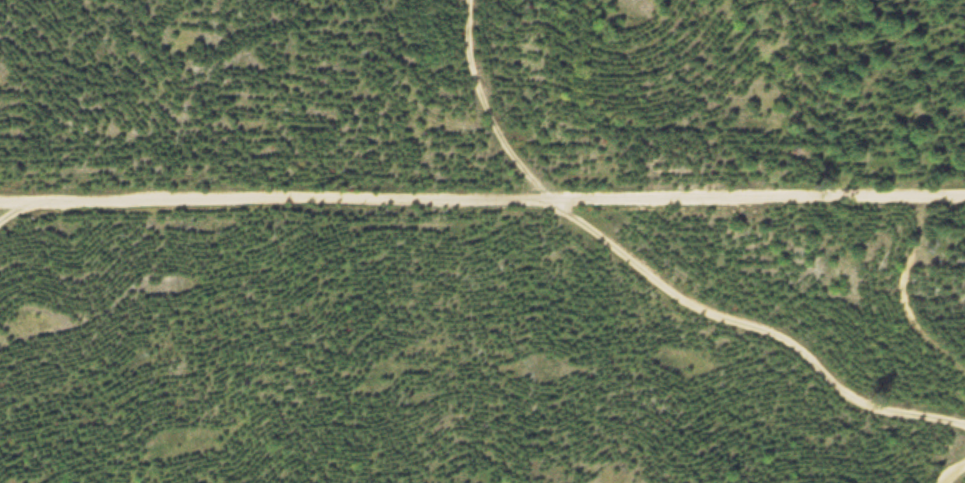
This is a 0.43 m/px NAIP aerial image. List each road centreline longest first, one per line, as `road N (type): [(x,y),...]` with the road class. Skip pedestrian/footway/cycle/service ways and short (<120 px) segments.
road 1 (residential): [(0,199),(964,199)]
road 2 (track): [(964,425),(862,403),(790,338),(704,314),(565,215),(553,188),(504,140),(476,61),(474,0)]

